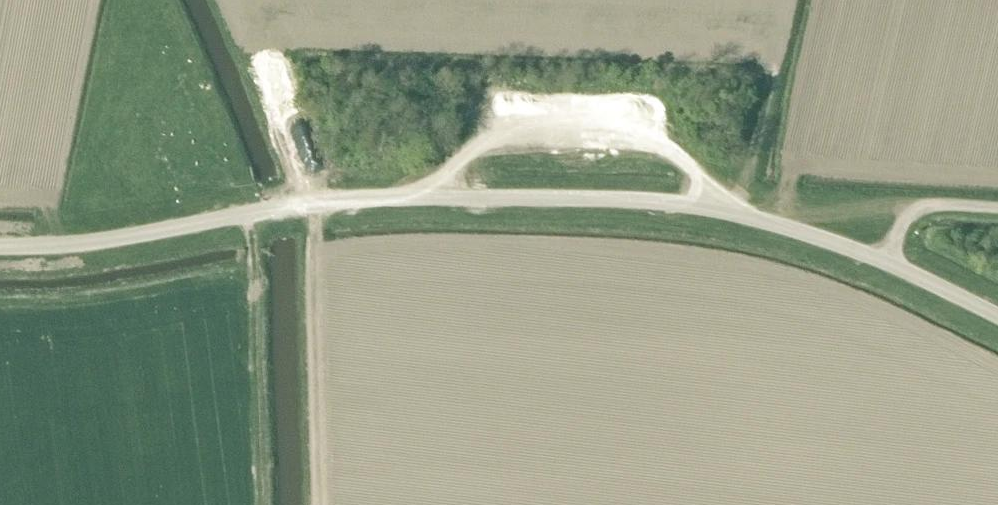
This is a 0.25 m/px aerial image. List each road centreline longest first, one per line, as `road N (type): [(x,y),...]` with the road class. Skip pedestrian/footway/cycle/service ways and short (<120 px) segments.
road 1 (unclassified): [(0,245),(67,246),(316,204),(494,198),(731,212),(885,260)]
road 2 (track): [(326,504),(316,204)]
road 3 (unclassified): [(997,210),(923,207),(907,216),(885,260)]
road 4 (unclassified): [(885,260),(997,315)]

